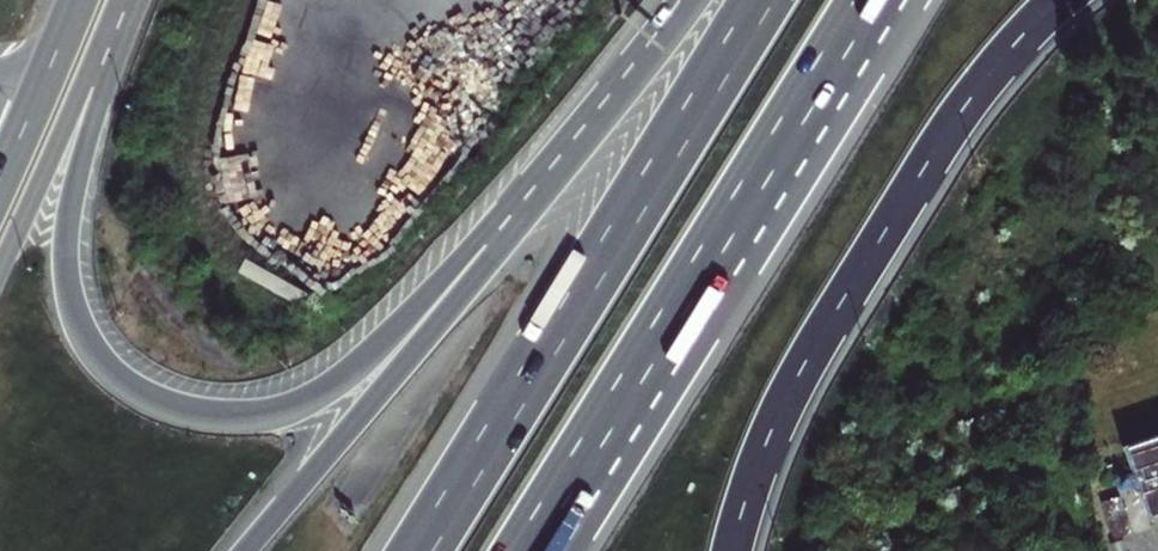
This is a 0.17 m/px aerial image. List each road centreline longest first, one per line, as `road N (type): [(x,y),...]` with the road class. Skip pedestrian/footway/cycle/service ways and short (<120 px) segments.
road 1 (motorway): [(506,241),(461,261),(362,363),(283,410),(213,415),(133,389),(98,359),(67,280),(69,212),(126,7)]
road 2 (motorway): [(727,550),(765,436),(798,371),(977,92),(1062,0)]
road 3 (motorway): [(759,0),(422,550)]
road 4 (motorway): [(541,540),(866,0)]
road 5 (motorway): [(506,241),(246,550)]
road 6 (motorway): [(694,0),(506,241)]
road 7 (primary): [(0,270),(126,7)]
road 8 (primary): [(78,0),(0,181)]

